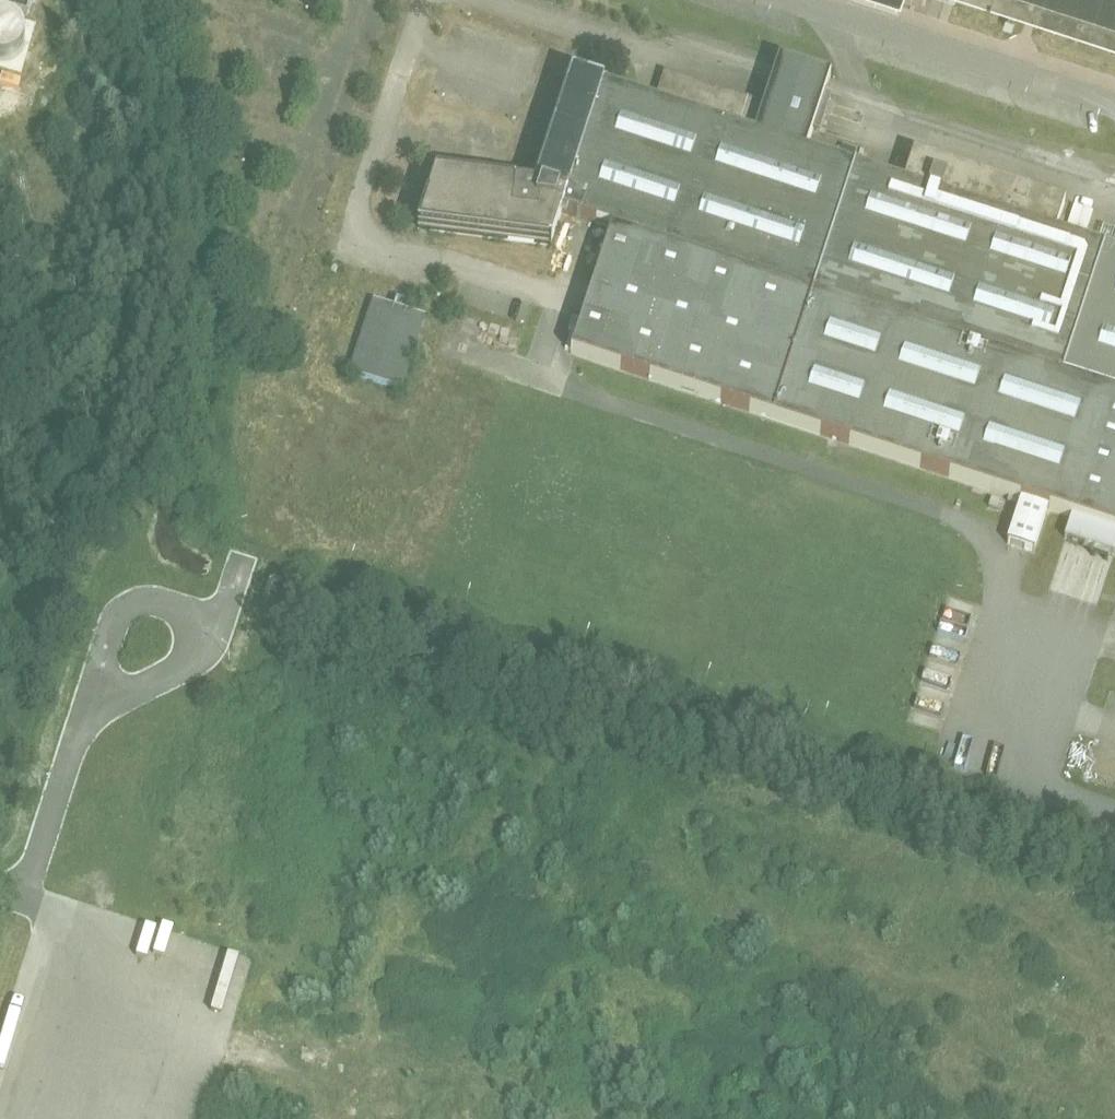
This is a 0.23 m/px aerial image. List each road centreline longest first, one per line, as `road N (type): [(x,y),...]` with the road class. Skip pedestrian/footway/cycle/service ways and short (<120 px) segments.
road 1 (unclassified): [(0,886),(26,895),(110,643)]

